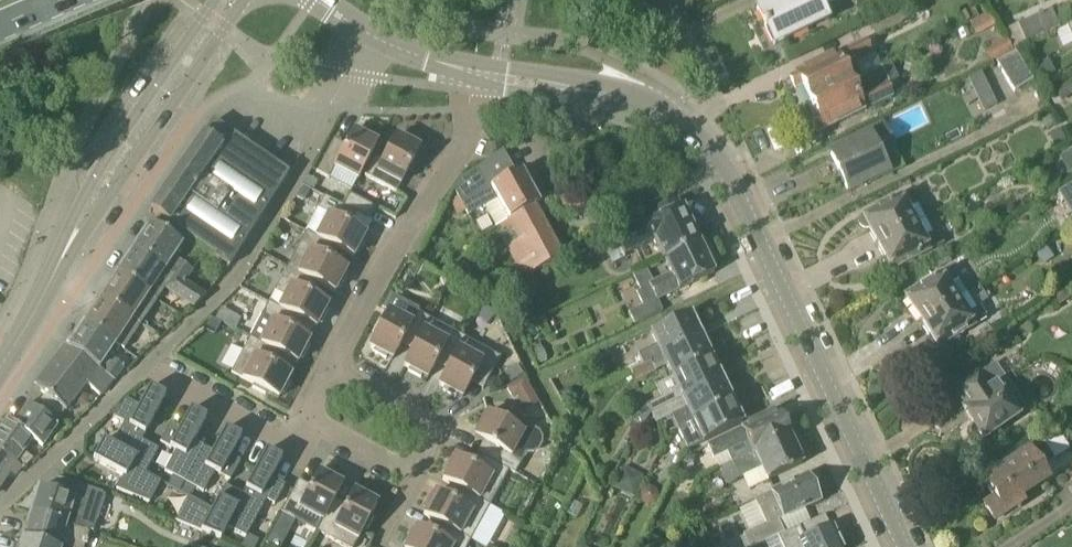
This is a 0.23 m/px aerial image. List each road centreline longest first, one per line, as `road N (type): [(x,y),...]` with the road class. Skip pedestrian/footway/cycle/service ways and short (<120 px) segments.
road 1 (residential): [(903,546),(739,196),(695,139),(659,109),(629,97),(486,74)]
road 2 (tertiary): [(9,355),(245,0)]
road 3 (tertiary): [(215,0),(95,178),(9,355)]
road 4 (residential): [(150,365),(248,264),(291,198),(372,34)]
road 5 (residential): [(486,74),(461,159),(391,251),(329,367)]
road 6 (residential): [(304,416),(413,476),(438,430),(329,367)]
road 7 (residential): [(0,505),(150,365)]
road 8 (residential): [(304,416),(287,447),(150,365)]
road 9 (residential): [(486,74),(372,34)]

